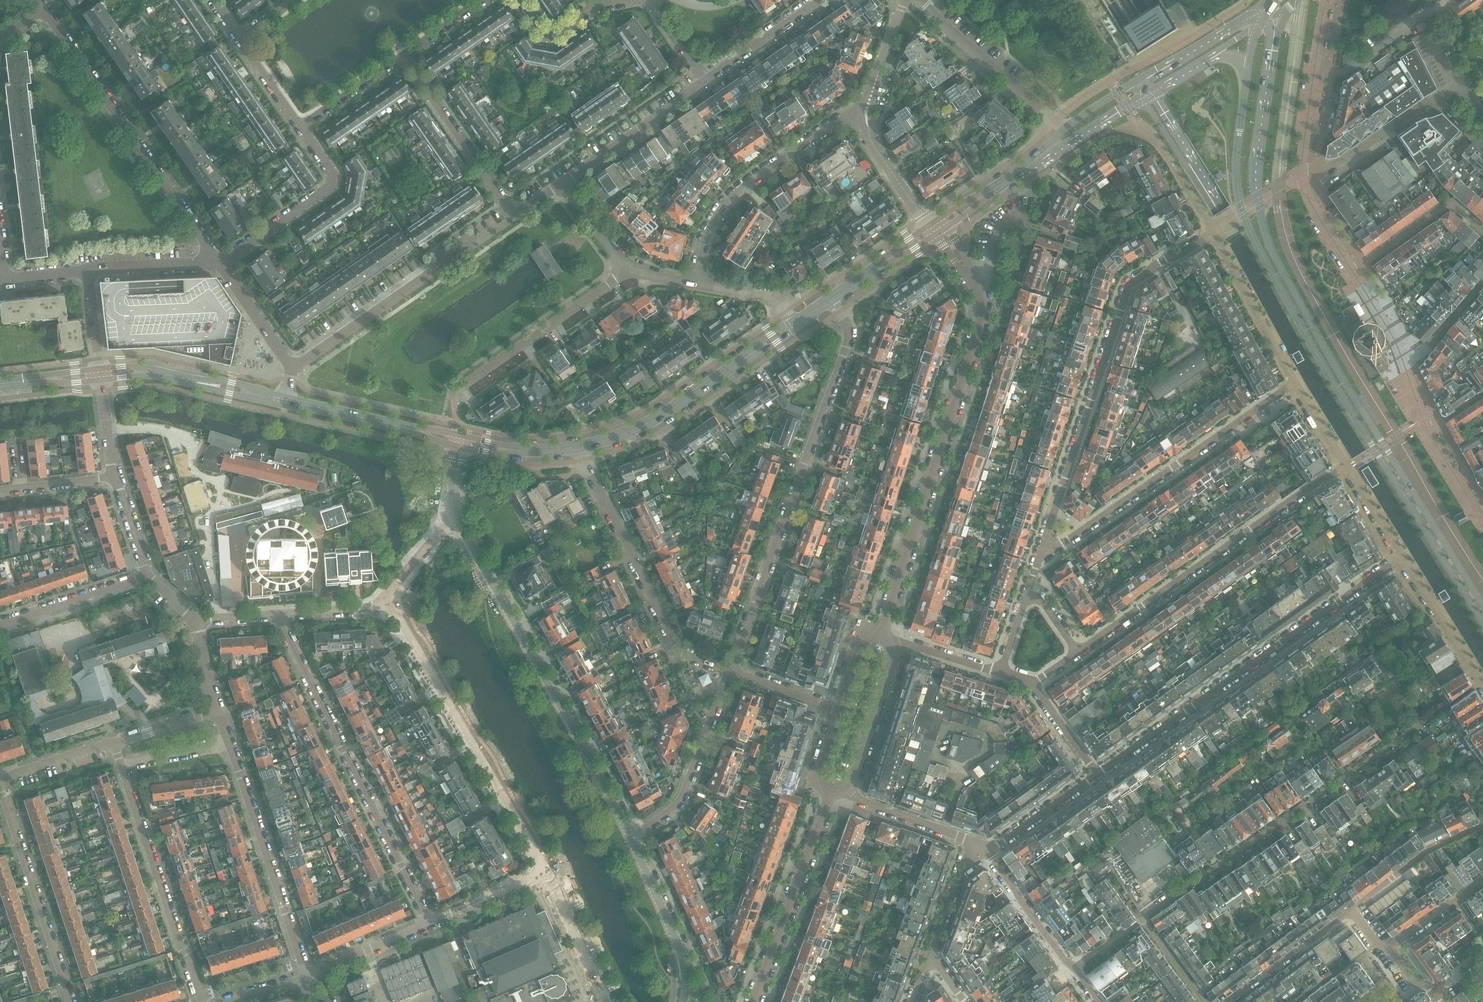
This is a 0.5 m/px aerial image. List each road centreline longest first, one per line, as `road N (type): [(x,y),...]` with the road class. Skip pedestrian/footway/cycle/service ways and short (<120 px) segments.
road 1 (tertiary): [(1243,213),(1342,397),(1482,622)]
road 2 (tertiary): [(1482,604),(1282,273),(1259,203)]
road 3 (residential): [(1481,683),(1143,920)]
road 4 (residential): [(729,670),(849,338),(832,300)]
road 5 (residential): [(1403,557),(1095,774)]
road 6 (residential): [(1214,232),(1130,286),(1042,548)]
road 7 (tertiary): [(882,633),(982,314),(972,279)]
road 8 (residential): [(629,840),(452,515)]
road 9 (residential): [(432,924),(277,616)]
road 10 (residential): [(1078,652),(1347,466)]
road 11 (residential): [(384,600),(545,872)]
road 12 (residential): [(218,260),(46,8)]
road 13 (residential): [(1295,382),(1065,542),(1042,548)]
road 14 (residential): [(729,670),(678,649),(580,448)]
road 15 (residential): [(295,368),(517,215)]
road 16 (residential): [(700,283),(705,236),(726,202),(827,128),(864,113)]
road 17 (residential): [(201,1001),(121,766)]
road 18 (residential): [(308,975),(229,742)]
road 19 (secondary): [(1268,13),(1238,20),(1064,132)]
road 20 (tertiary): [(753,1001),(831,789)]
road 21 (residential): [(70,1001),(0,790)]
road 22 (residential): [(453,396),(628,270)]
road 23 (secondary): [(580,448),(660,419),(761,348)]
road 24 (residential): [(222,265),(329,189),(330,171),(299,126)]
road 25 (residential): [(629,840),(680,800),(729,670)]
road 26 (residential): [(1402,352),(1322,227),(1302,177)]
road 27 (secondary): [(1044,154),(1217,55)]
road 28 (residential): [(1064,132),(919,0)]
road 29 (residential): [(517,215),(407,56)]
road 30 (tertiary): [(1259,203),(1257,149),(1275,20)]
road 31 (residential): [(1302,177),(1325,0)]
road 32 (residential): [(562,183),(705,80)]
road 33 (residential): [(683,1001),(676,938),(629,840)]
road 34 (residential): [(1445,112),(1432,99),(1345,158),(1302,177)]
road 35 (residential): [(1214,232),(1295,382)]
road 36 (residential): [(985,851),(860,801),(845,786)]
road 37 (residential): [(1354,910),(1228,1001)]
road 38 (residential): [(0,624),(147,577)]
road 39 (residential): [(1482,827),(1430,849),(1354,910)]
road 40 (residential): [(1403,557),(1481,683)]
road 41 (residential): [(1074,968),(985,851)]
road 42 (tertiary): [(845,786),(888,647)]
road 43 (tertiary): [(1248,69),(1237,162),(1243,213)]
road 44 (residential): [(545,872),(604,1001)]
road 45 (residential): [(705,80),(816,0)]
road 46 (residential): [(864,113),(866,138),(932,227)]
road 47 (residential): [(985,851),(1095,774)]
road 48 (residential): [(308,975),(432,924)]
road 49 (residential): [(88,270),(218,260)]
road 50 (residential): [(299,126),(407,56)]
road 51 (residential): [(295,368),(222,265)]
road 52 (residential): [(432,924),(545,872)]
road 53 (secondary): [(284,401),(403,428)]
road 54 (residential): [(985,851),(965,863),(932,956)]
road 55 (residential): [(0,781),(114,746)]

